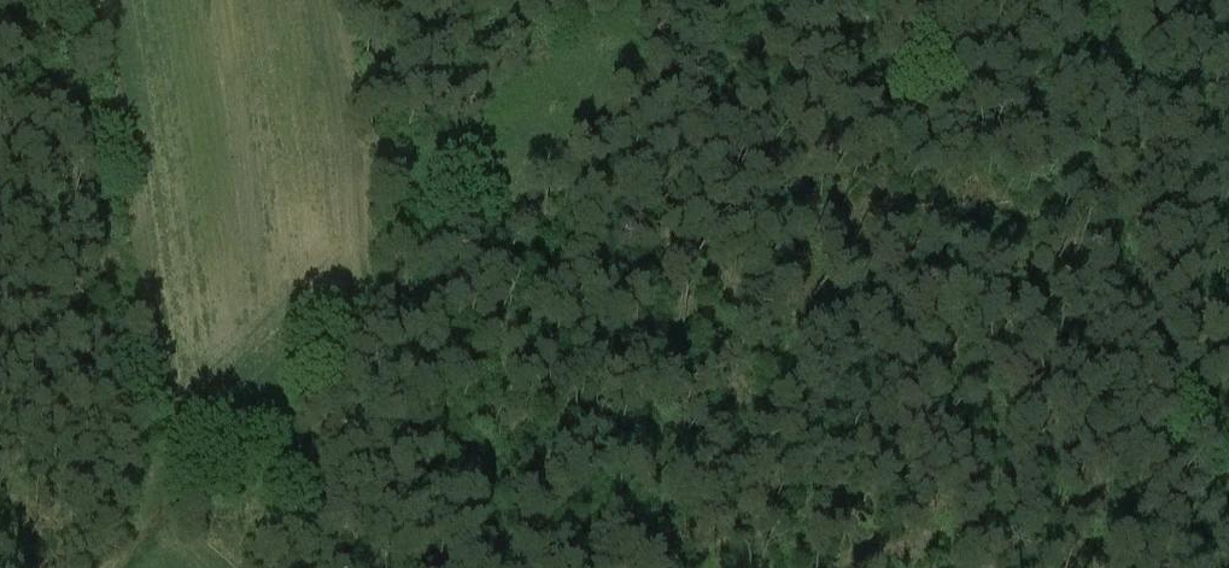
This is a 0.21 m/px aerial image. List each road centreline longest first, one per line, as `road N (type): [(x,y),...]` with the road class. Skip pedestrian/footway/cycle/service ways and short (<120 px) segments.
road 1 (track): [(0,114),(54,113),(110,243),(152,501),(104,567)]

